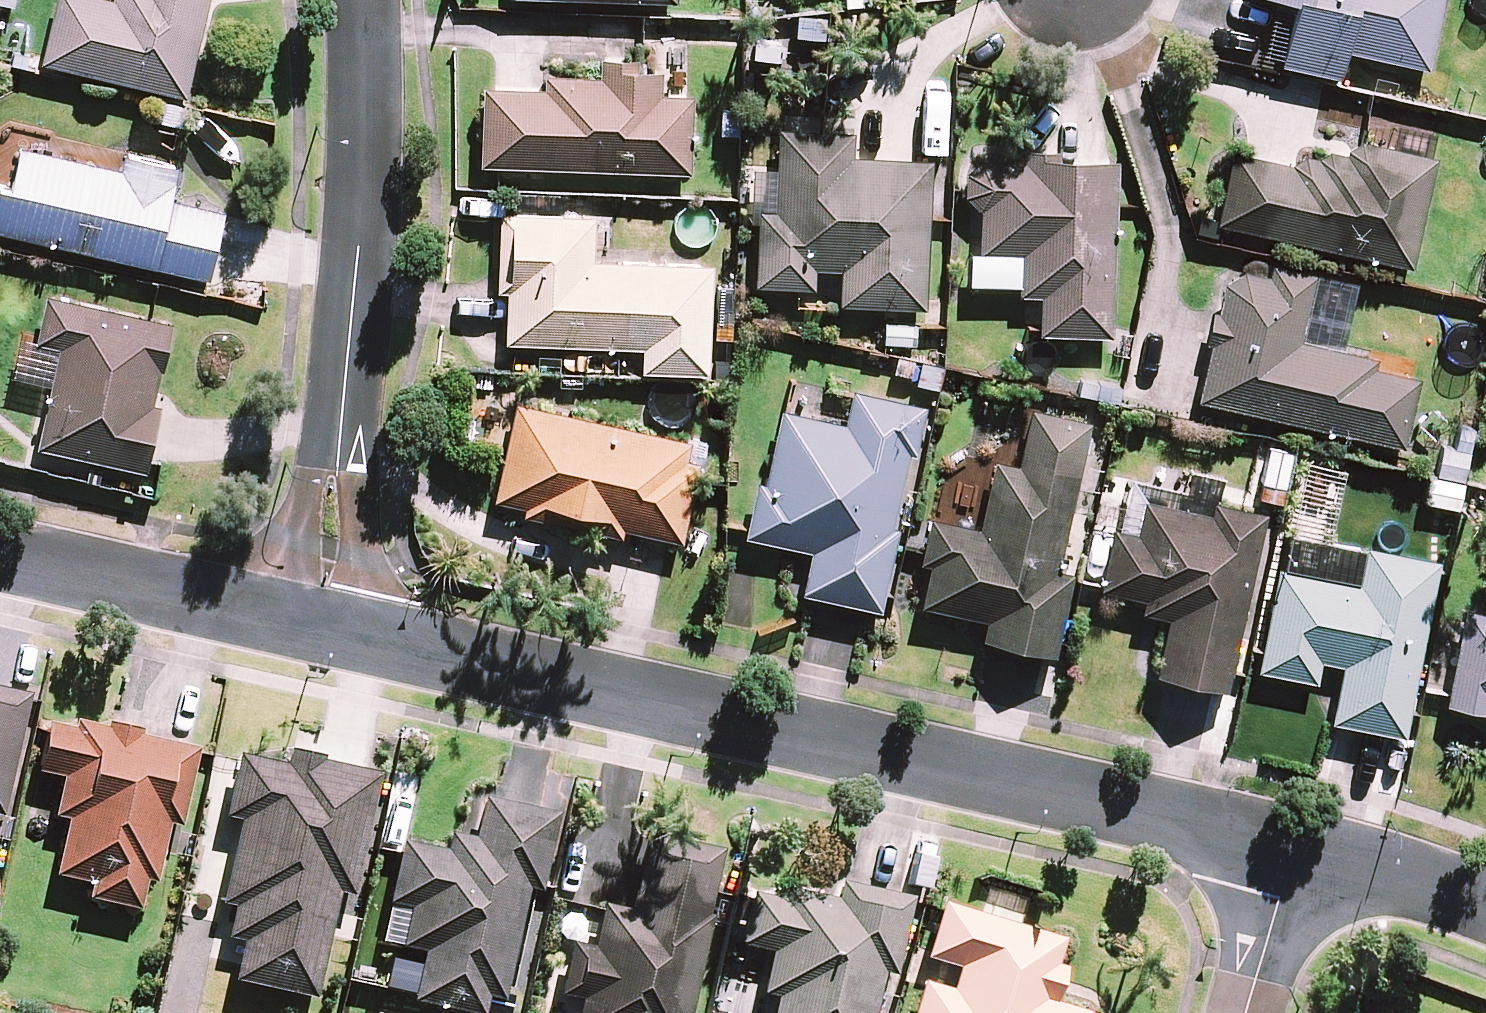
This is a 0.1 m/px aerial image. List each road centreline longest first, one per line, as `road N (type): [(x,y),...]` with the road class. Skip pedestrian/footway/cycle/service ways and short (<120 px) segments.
road 1 (residential): [(317,626),(1293,848)]
road 2 (residential): [(317,626),(365,274),(375,81),(368,0)]
road 3 (residential): [(0,554),(317,626)]
road 4 (residential): [(1293,848),(1485,907)]
road 5 (residential): [(1246,1012),(1293,848)]

